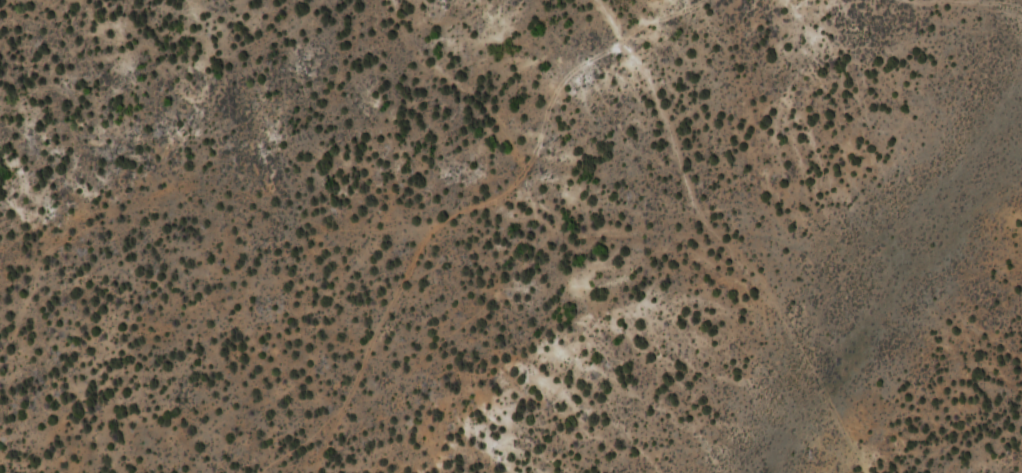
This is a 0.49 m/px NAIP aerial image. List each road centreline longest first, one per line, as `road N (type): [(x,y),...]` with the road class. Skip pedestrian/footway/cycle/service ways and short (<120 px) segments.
road 1 (track): [(867,472),(776,301),(715,232),(659,105),(595,0)]

